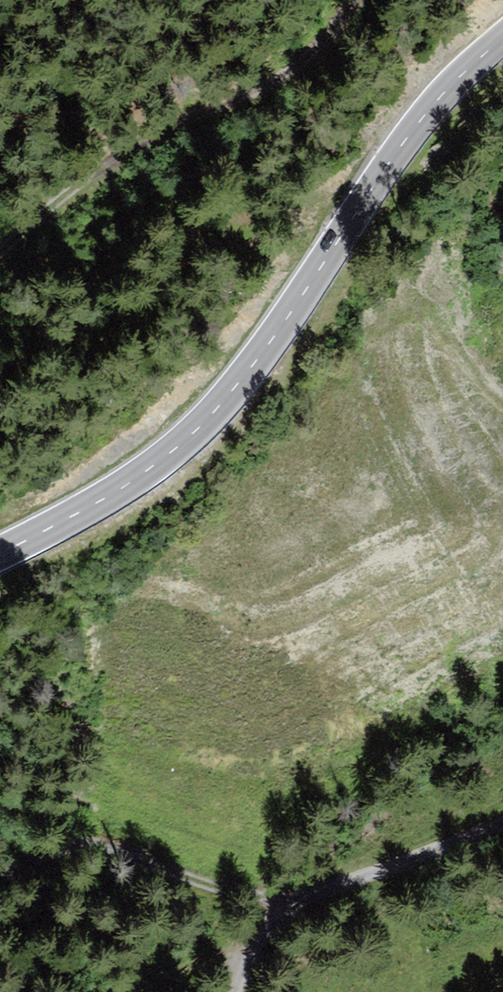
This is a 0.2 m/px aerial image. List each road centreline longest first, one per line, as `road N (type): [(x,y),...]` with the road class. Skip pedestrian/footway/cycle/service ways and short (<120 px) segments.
road 1 (tertiary): [(0,568),(31,557),(135,491),(245,408),(404,157),(502,42)]
road 2 (track): [(0,252),(129,151),(279,76),(333,37),(359,0)]
road 3 (unclassified): [(242,991),(258,943),(286,905),(502,818)]

